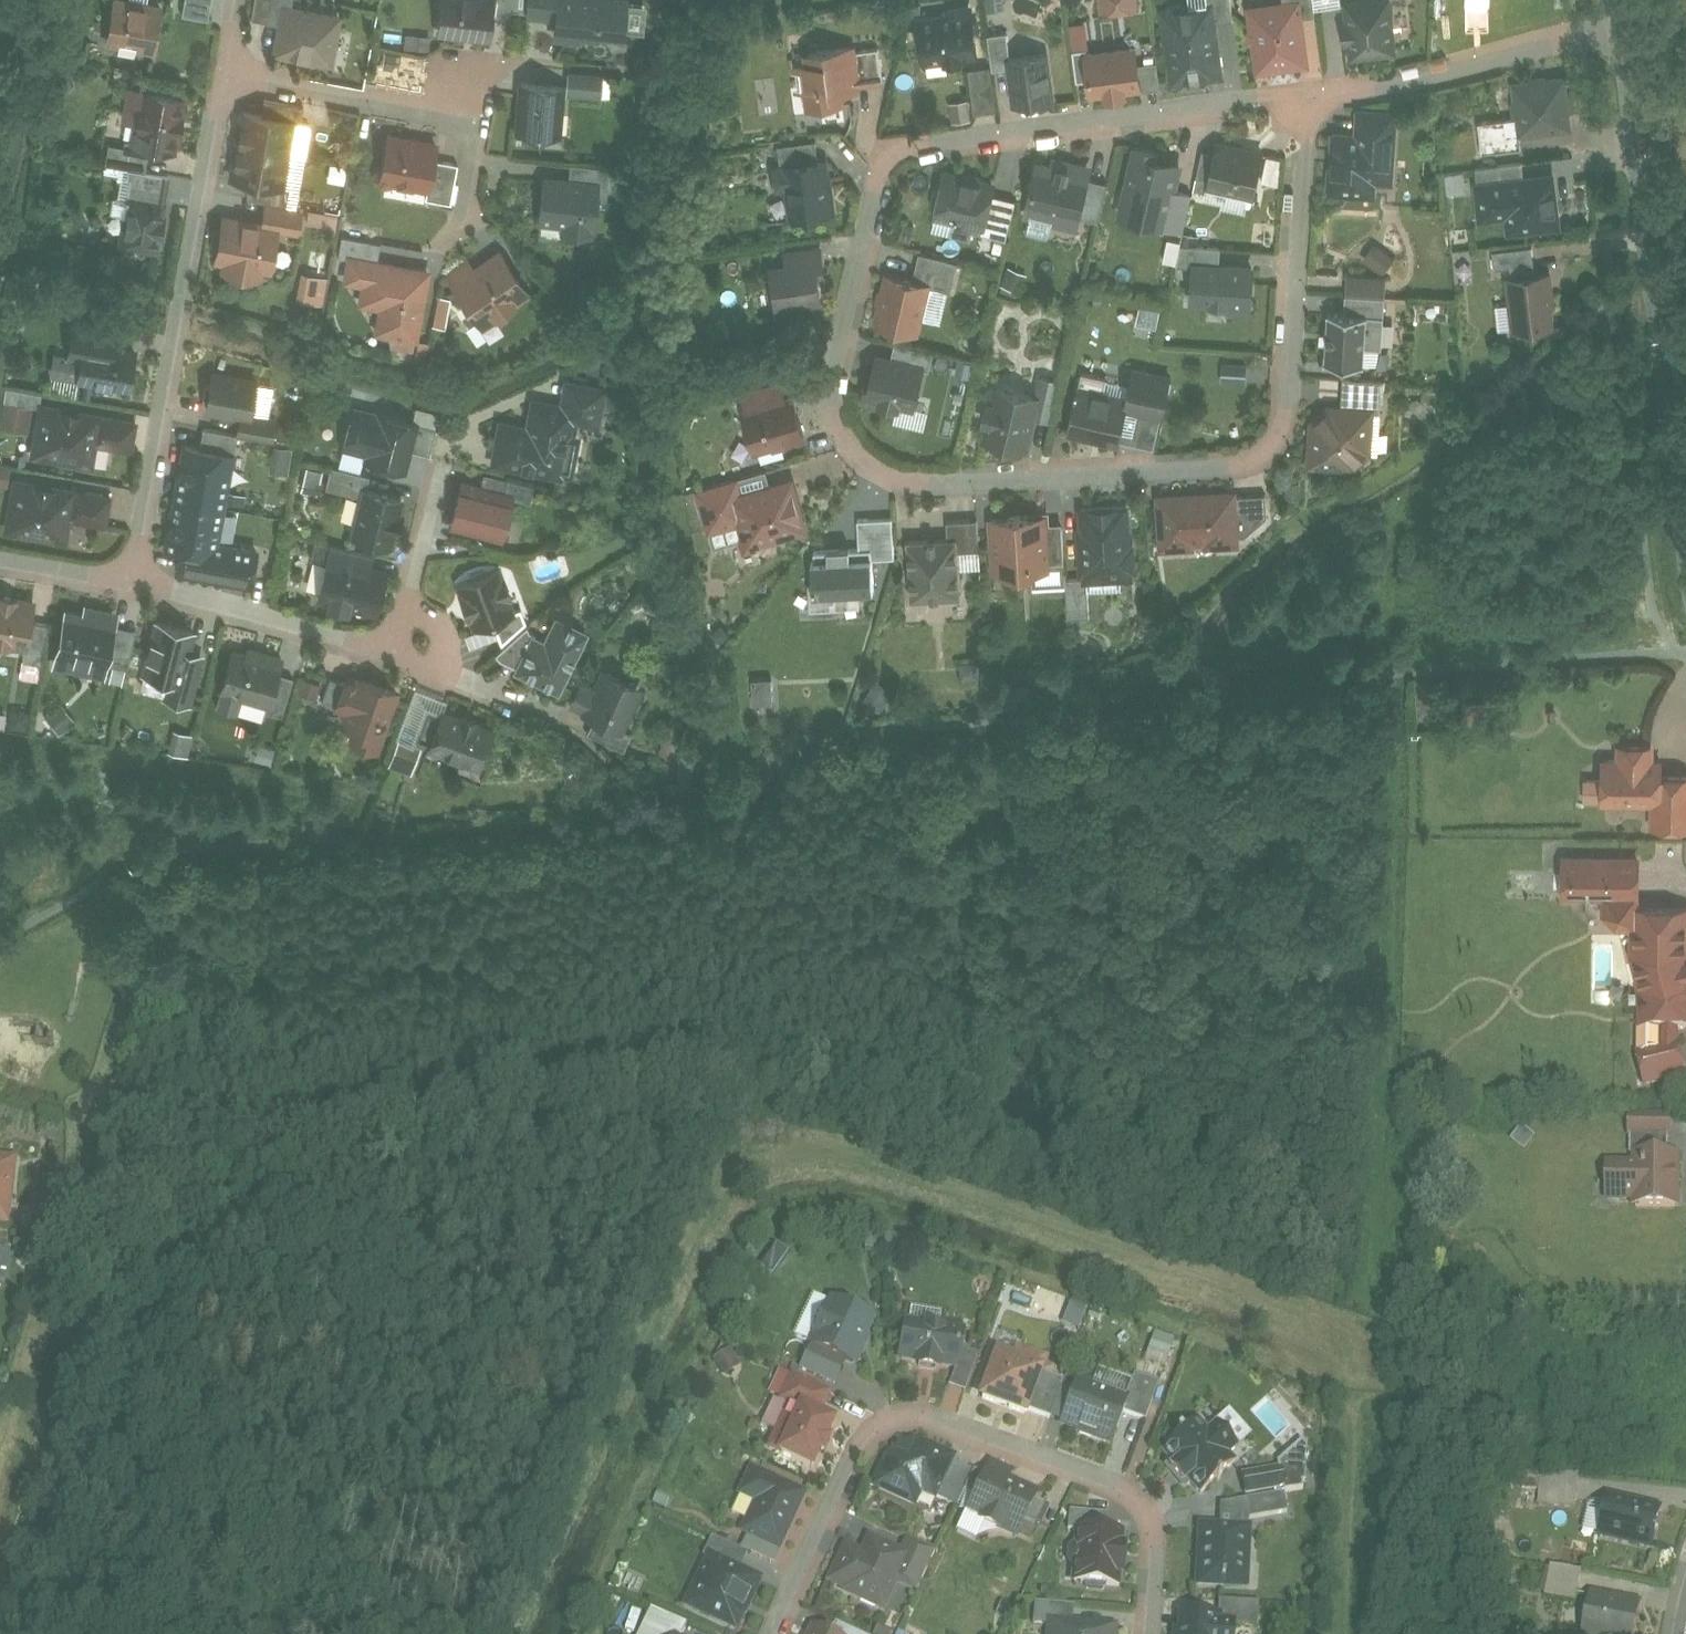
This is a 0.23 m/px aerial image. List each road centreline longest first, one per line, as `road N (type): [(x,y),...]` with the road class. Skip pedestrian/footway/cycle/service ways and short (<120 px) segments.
road 1 (residential): [(1299,105),(946,147),(886,162),(873,181),(828,370),(829,411),(842,445),(863,469),(909,487),(1244,463),(1276,438),(1281,390)]
road 2 (residential): [(1139,1633),(1146,1566),(1139,1505),(1119,1489),(898,1414),(863,1437),(774,1633)]
road 3 (tertiary): [(1685,570),(1620,31)]
road 4 (residential): [(128,587),(221,79)]
road 5 (residential): [(1620,31),(1299,105)]
road 6 (residential): [(1281,390),(1299,105)]
road 7 (residential): [(128,587),(390,655)]
road 8 (residential): [(221,79),(416,101),(453,86)]
road 9 (residential): [(390,655),(442,461)]
road 10 (residential): [(390,655),(558,719)]
road 11 (residential): [(453,86),(472,133),(460,220)]
road 12 (residential): [(0,561),(128,587)]

